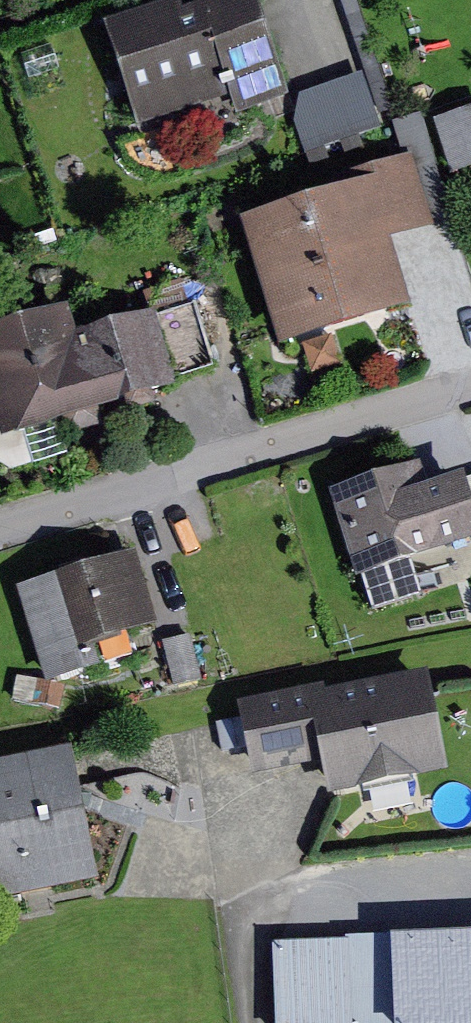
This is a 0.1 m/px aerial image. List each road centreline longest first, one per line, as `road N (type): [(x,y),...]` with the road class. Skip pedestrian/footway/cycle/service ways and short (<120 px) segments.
road 1 (residential): [(0,526),(470,384)]

